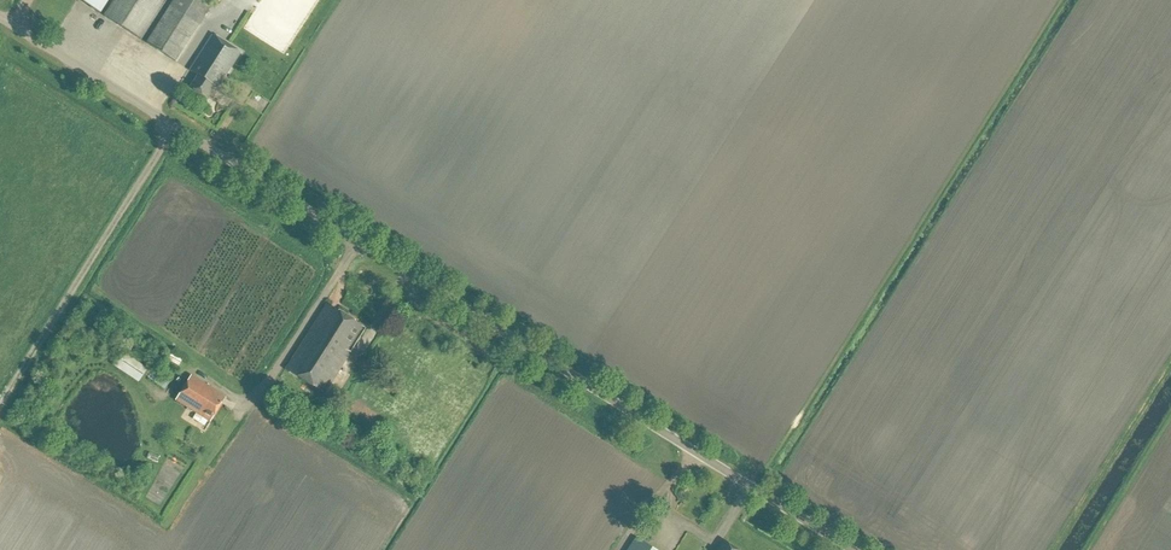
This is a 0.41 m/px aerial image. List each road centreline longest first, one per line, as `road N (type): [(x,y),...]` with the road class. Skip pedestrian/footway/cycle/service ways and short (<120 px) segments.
road 1 (unclassified): [(853,549),(0,17)]
road 2 (track): [(1091,549),(1170,422)]
road 3 (track): [(693,451),(619,549)]

